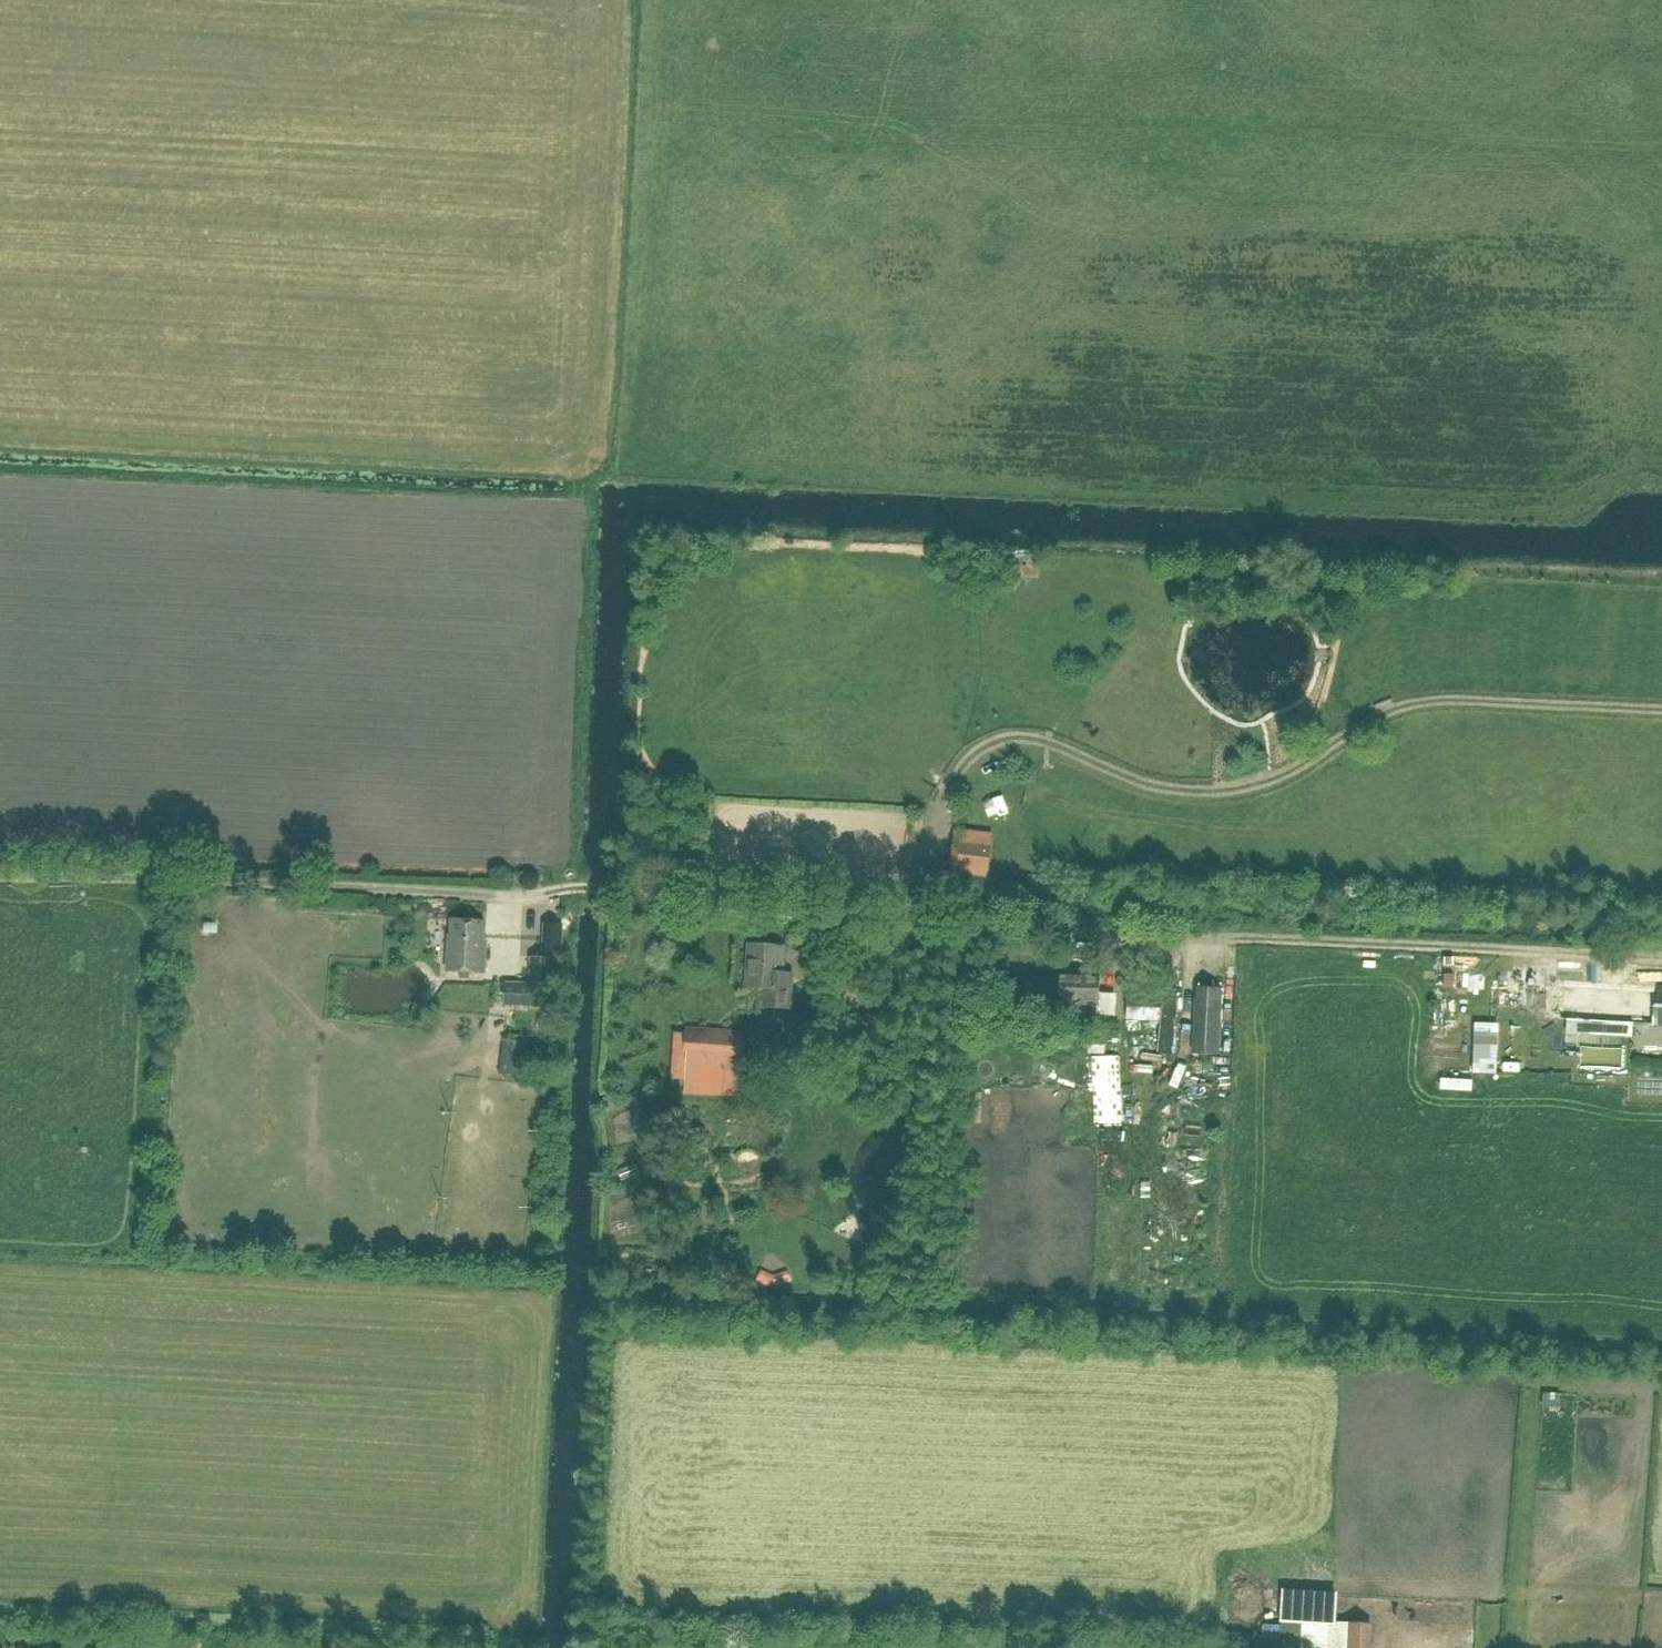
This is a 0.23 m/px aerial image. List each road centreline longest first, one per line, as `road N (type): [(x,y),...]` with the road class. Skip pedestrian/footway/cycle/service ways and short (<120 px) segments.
road 1 (track): [(0,875),(521,893),(589,886),(768,917),(1661,960)]
road 2 (track): [(1661,711),(1458,701),(1401,707),(1361,726),(1280,784),(1244,792),(1114,771),(1051,739),(1020,733),(977,747),(941,801)]

